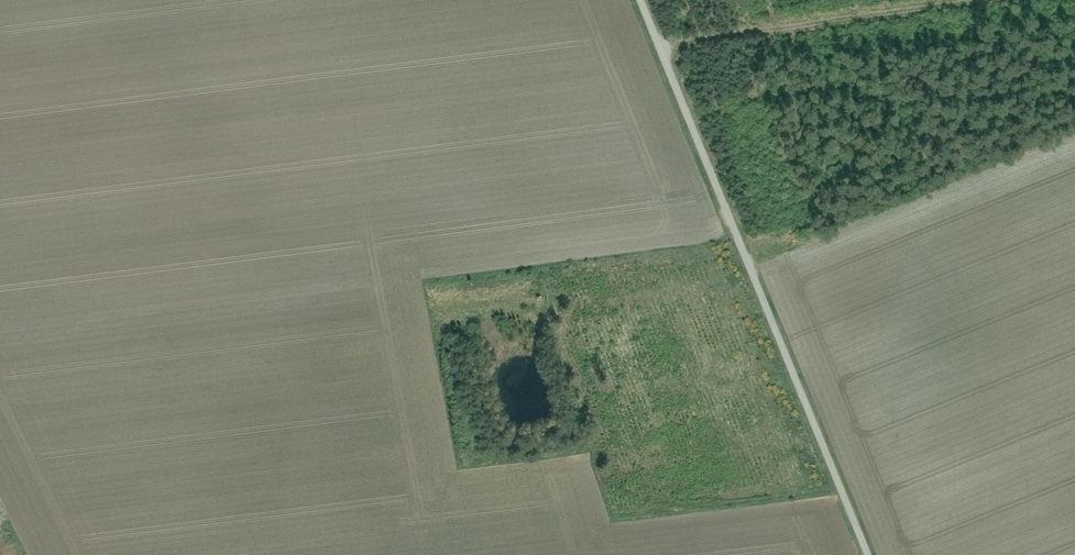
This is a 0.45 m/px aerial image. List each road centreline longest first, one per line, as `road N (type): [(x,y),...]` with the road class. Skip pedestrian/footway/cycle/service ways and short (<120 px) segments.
road 1 (track): [(869,554),(641,0)]

